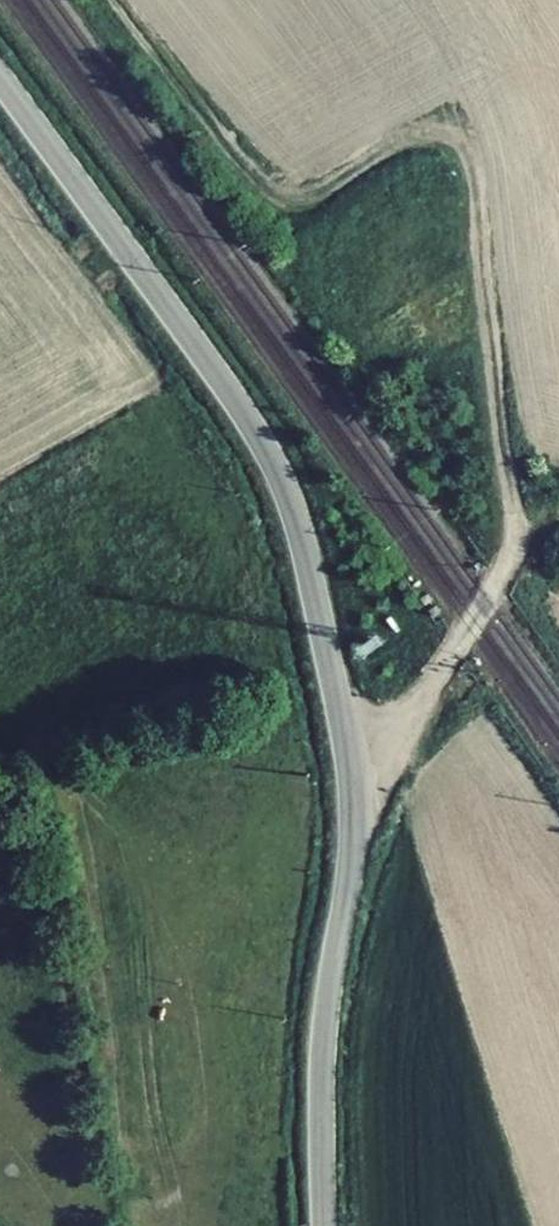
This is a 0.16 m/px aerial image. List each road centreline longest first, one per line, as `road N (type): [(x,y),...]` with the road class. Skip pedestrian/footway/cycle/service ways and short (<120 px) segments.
road 1 (tertiary): [(0,80),(274,467),(301,541),(354,795)]
road 2 (track): [(354,795),(483,604),(513,542),(468,142)]
road 3 (tertiary): [(323,1225),(323,1051),(354,795)]

